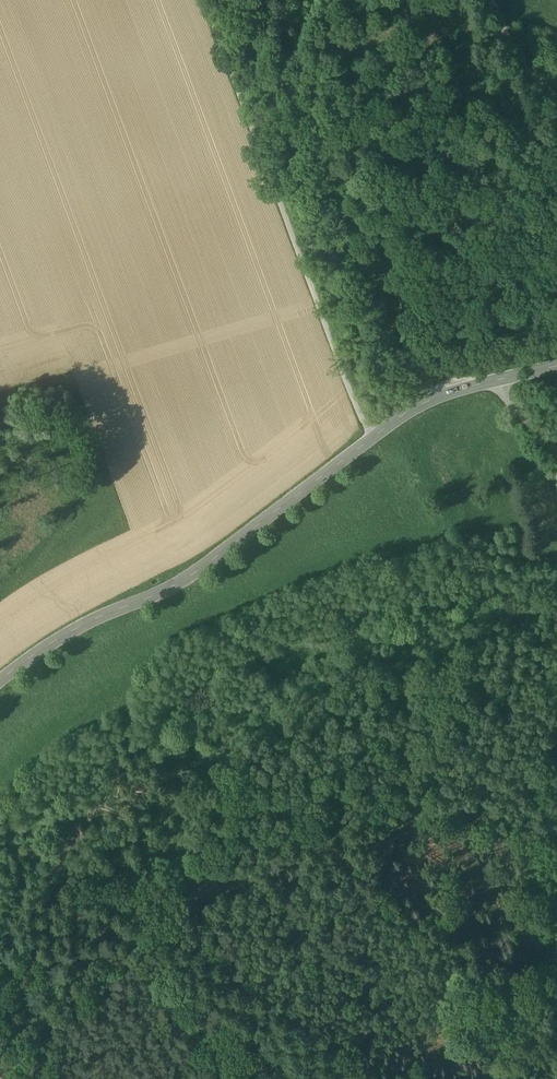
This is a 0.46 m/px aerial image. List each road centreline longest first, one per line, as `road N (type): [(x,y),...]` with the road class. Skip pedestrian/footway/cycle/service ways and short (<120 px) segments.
road 1 (secondary): [(556,364),(433,397),(400,415),(240,538),(0,694)]
road 2 (track): [(205,0),(370,439)]
road 3 (track): [(99,890),(332,1078)]
road 4 (track): [(494,1078),(543,836)]

